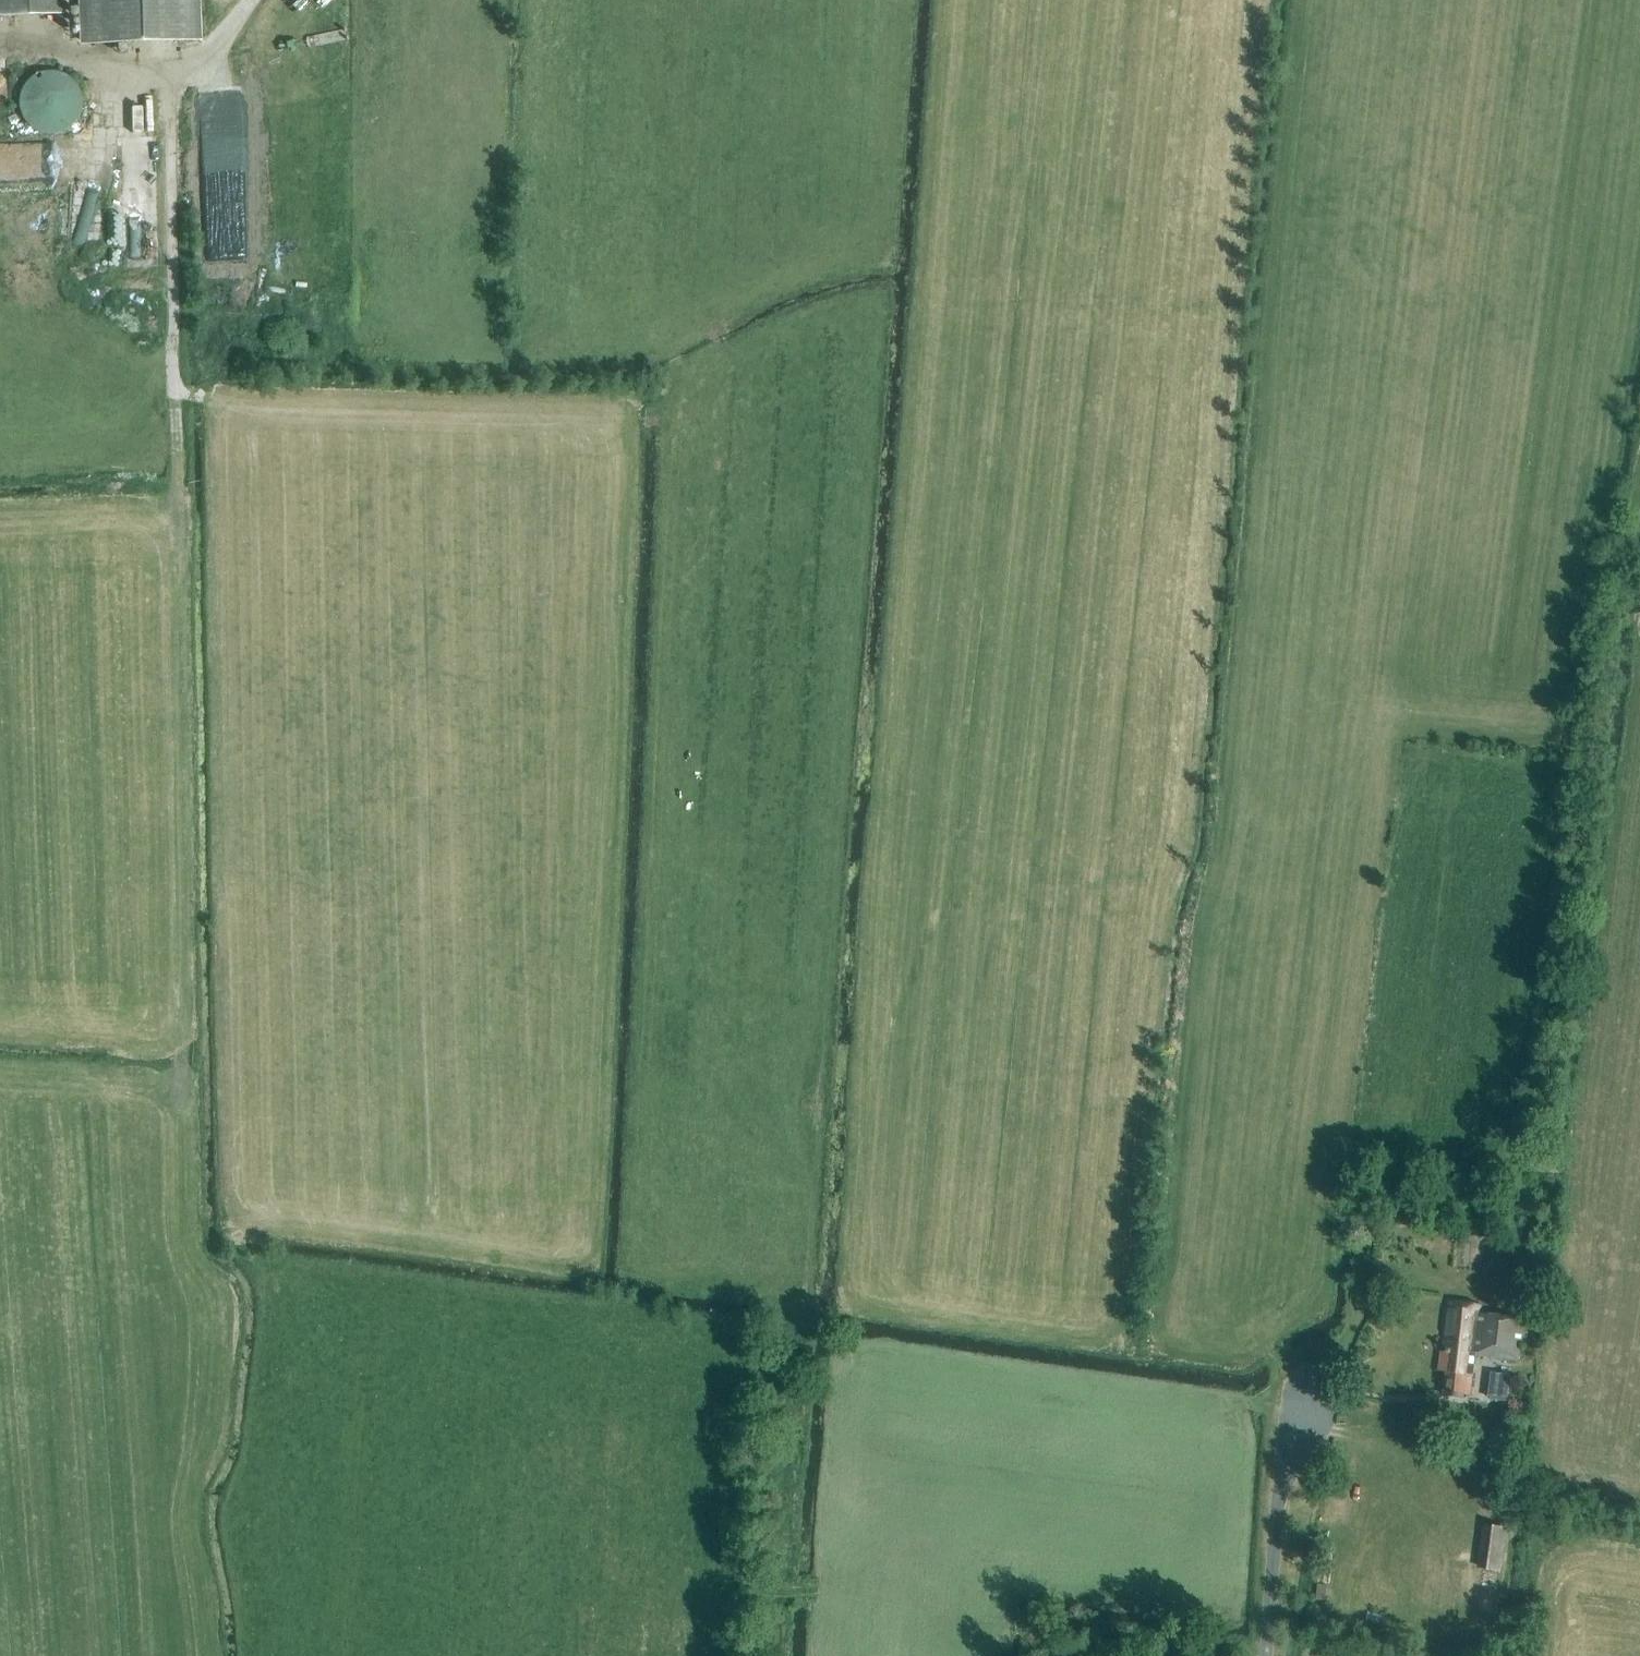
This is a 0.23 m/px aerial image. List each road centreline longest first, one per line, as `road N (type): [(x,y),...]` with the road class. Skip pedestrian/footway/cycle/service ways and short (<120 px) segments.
road 1 (unclassified): [(1268,1655),(1286,1467),(1308,1416)]

